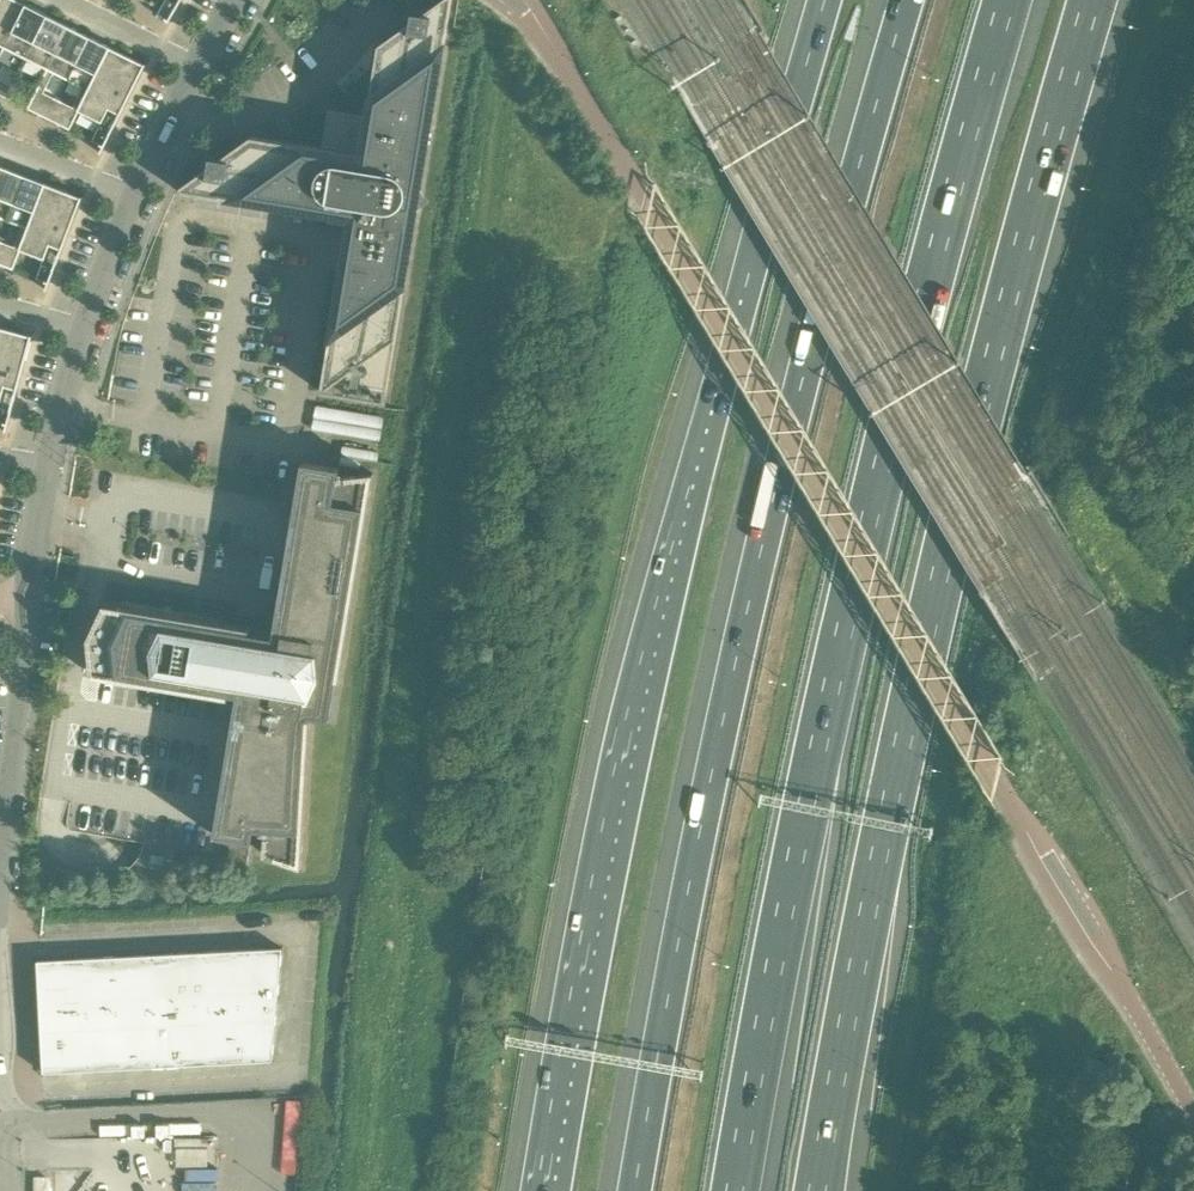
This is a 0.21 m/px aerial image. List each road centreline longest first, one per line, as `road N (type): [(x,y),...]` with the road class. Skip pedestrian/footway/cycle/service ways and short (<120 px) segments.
road 1 (motorway): [(906,0),(793,381),(654,1043),(632,1190)]
road 2 (motorway): [(819,1190),(942,568),(1092,0)]
road 3 (motorway): [(736,1190),(830,692),(936,251),(1008,0)]
road 4 (motorway): [(826,0),(677,557),(554,1190)]
road 5 (unclassified): [(645,201),(992,776)]
road 6 (residential): [(0,860),(50,466)]
road 7 (unclassified): [(1193,1111),(1085,916),(992,776)]
road 8 (unclassified): [(645,201),(559,51),(518,0)]
road 9 (track): [(1117,972),(1083,1043),(1053,1190)]
road 10 (residential): [(197,66),(68,0)]
road 11 (residential): [(50,466),(83,326)]
road 12 (residential): [(83,326),(132,191)]
road 13 (residential): [(132,191),(197,66)]
road 14 (residential): [(132,191),(0,142)]

